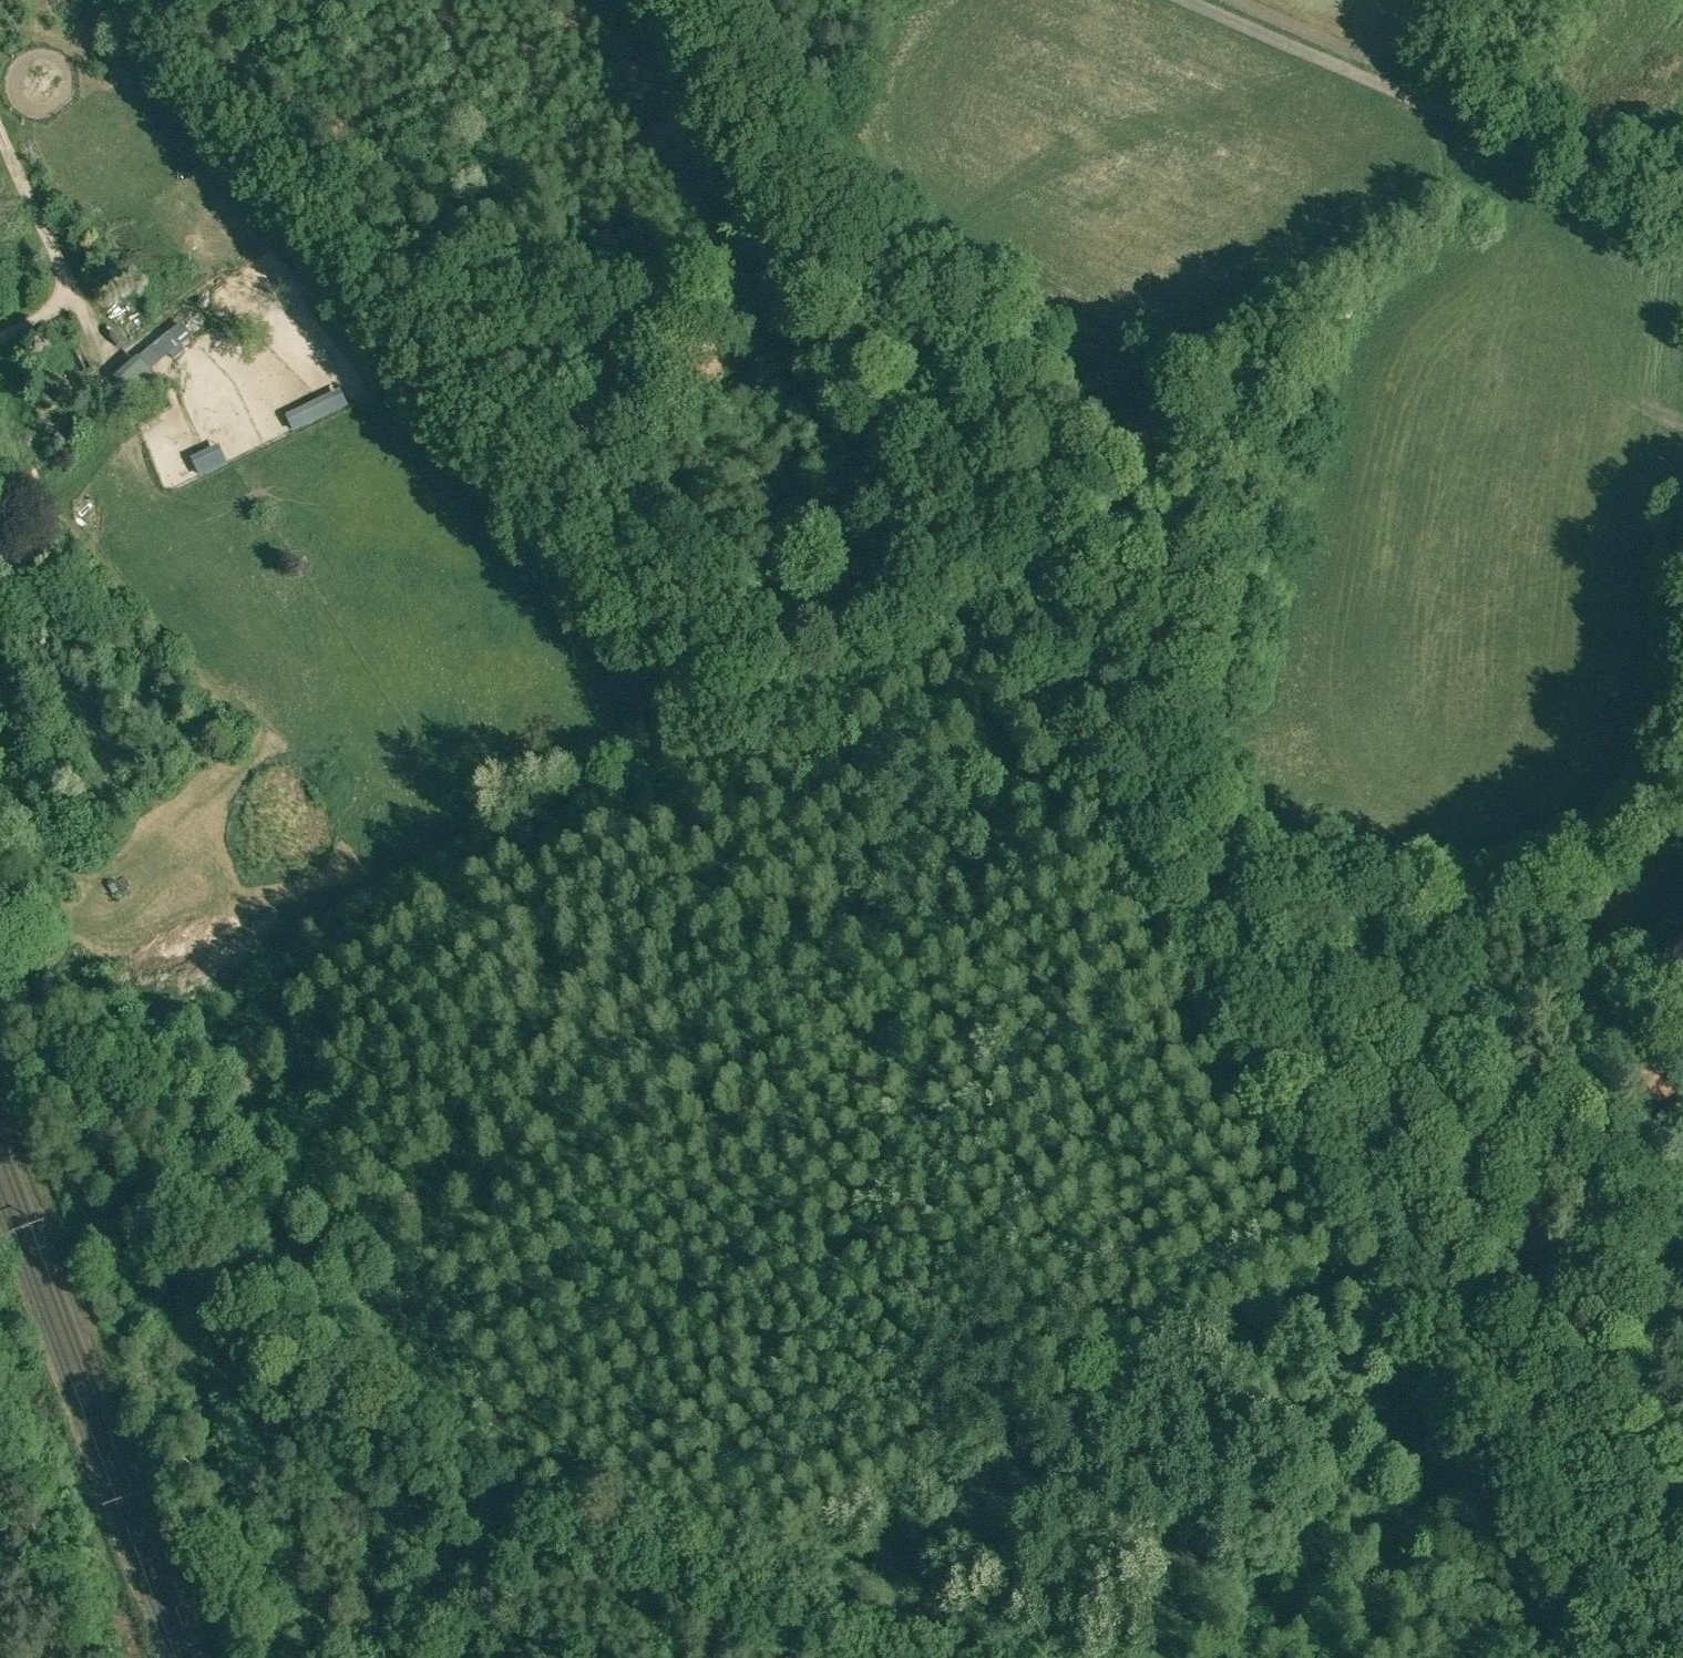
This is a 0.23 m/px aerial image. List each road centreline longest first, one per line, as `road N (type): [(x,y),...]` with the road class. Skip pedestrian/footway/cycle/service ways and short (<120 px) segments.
road 1 (track): [(1676,1657),(1620,1579),(692,0)]
road 2 (unclassified): [(1192,0),(1682,213)]

